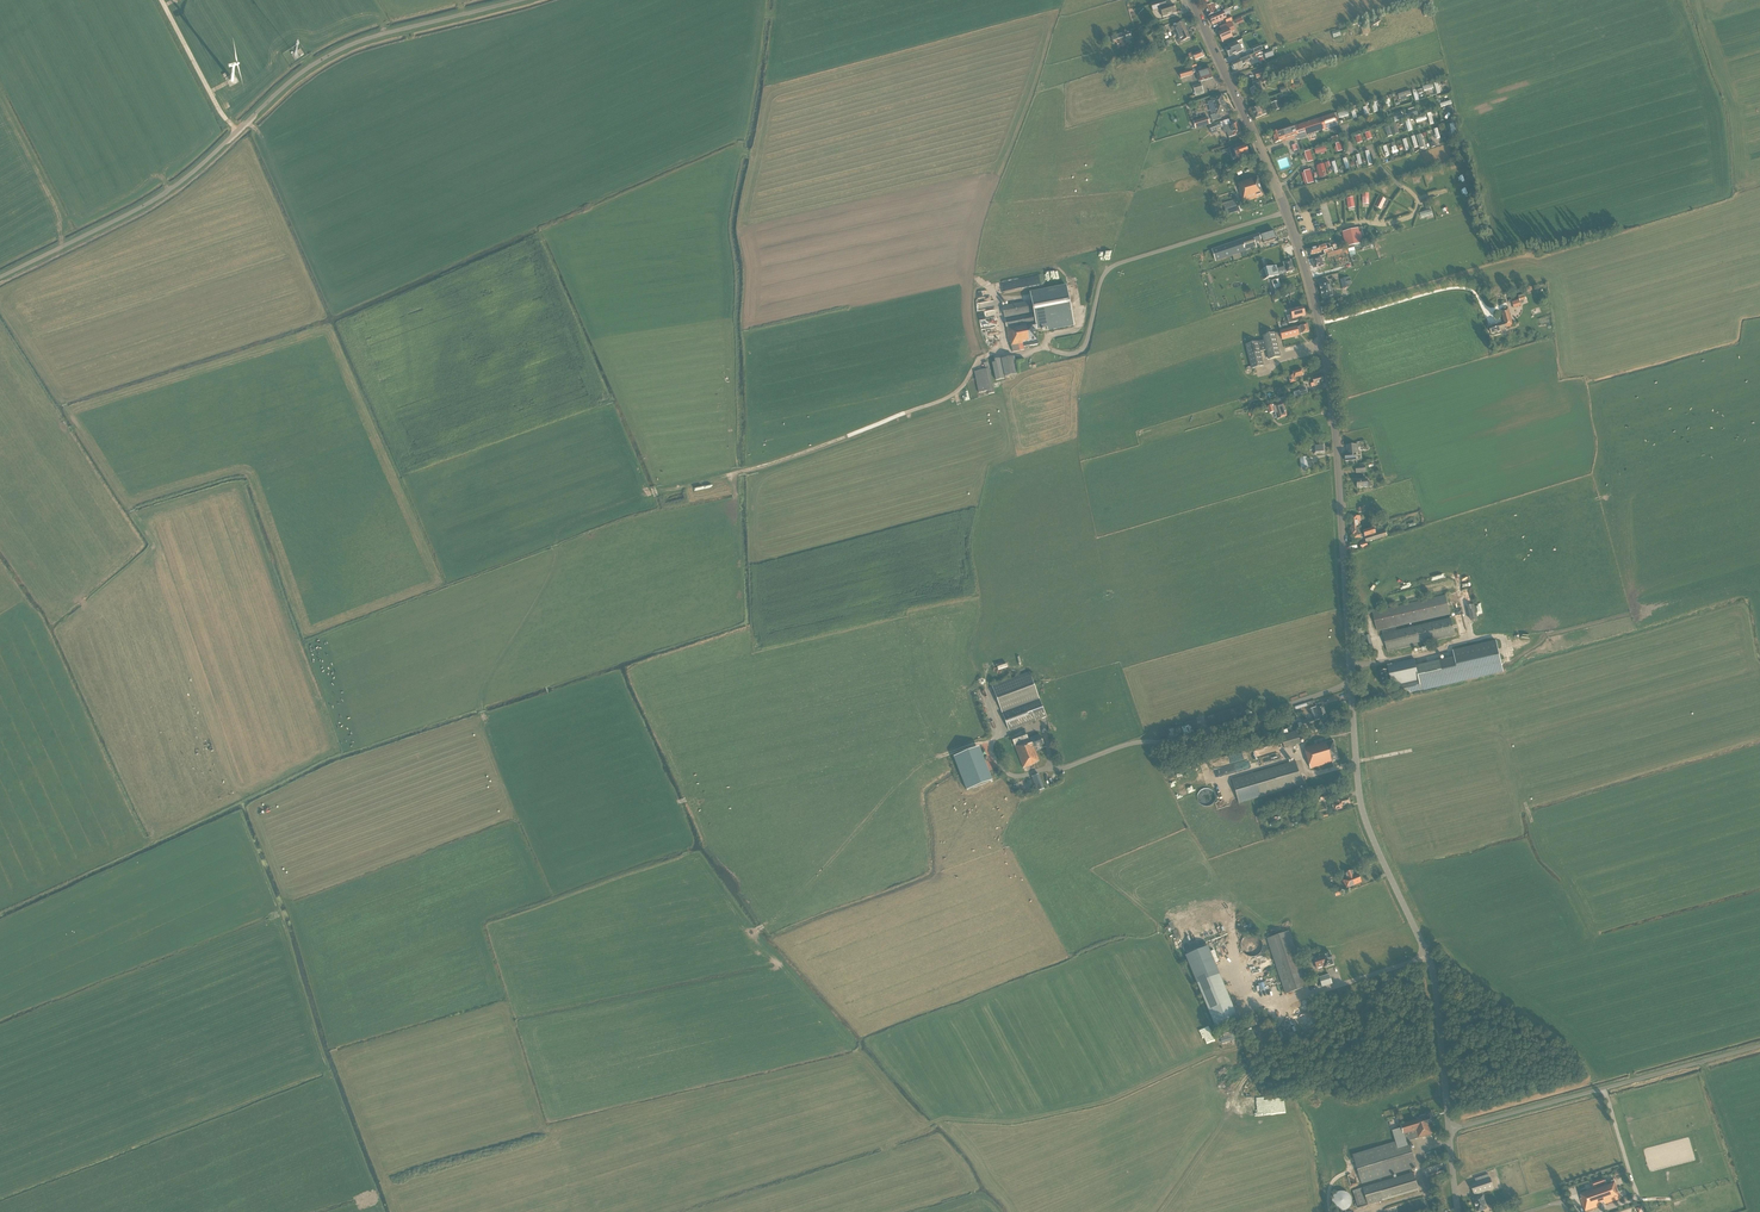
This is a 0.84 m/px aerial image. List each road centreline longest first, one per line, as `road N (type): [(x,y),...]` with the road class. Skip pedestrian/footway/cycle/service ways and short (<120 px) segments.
road 1 (tertiary): [(1449,1128),(1431,967),(1360,800),(1335,427),(1317,314),(1286,212),(1193,0)]
road 2 (unclassified): [(0,277),(171,188),(331,54),(520,0)]
road 3 (track): [(999,349),(942,400),(767,464),(660,491)]
road 4 (unclassified): [(1449,1128),(1759,1046)]
road 5 (track): [(1318,318),(1476,276)]

